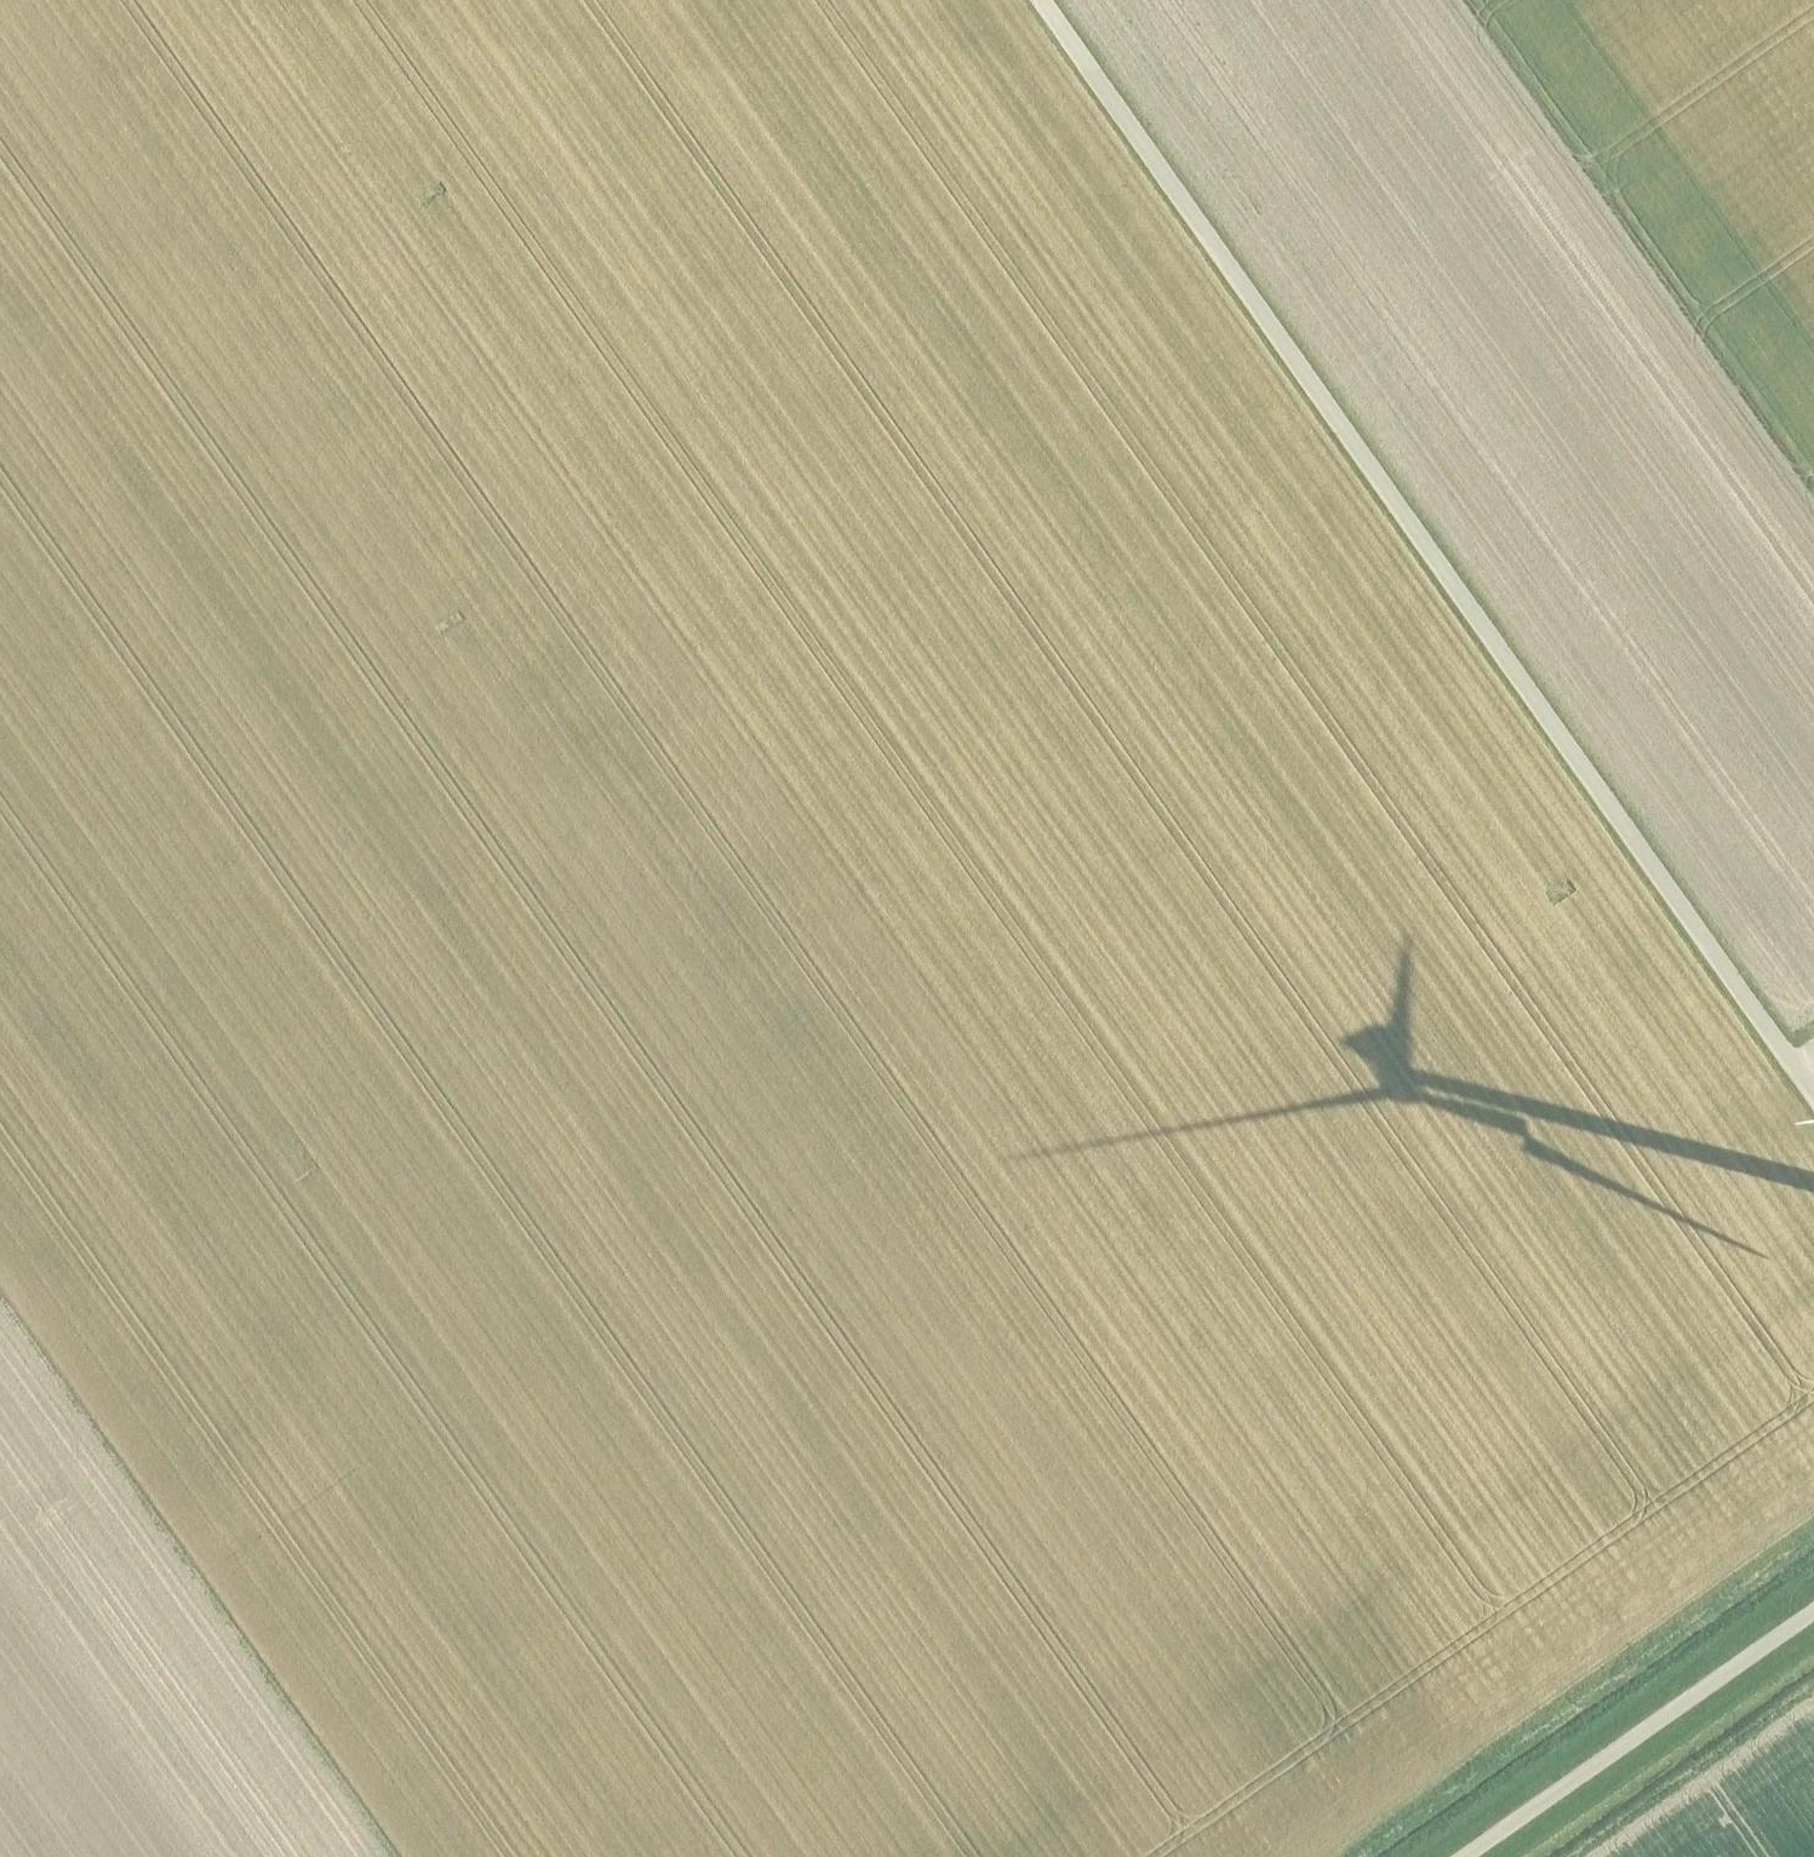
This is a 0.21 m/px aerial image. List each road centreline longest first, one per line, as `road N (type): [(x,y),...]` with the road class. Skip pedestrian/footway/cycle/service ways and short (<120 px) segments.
road 1 (residential): [(1464,1856),(1813,1611)]

